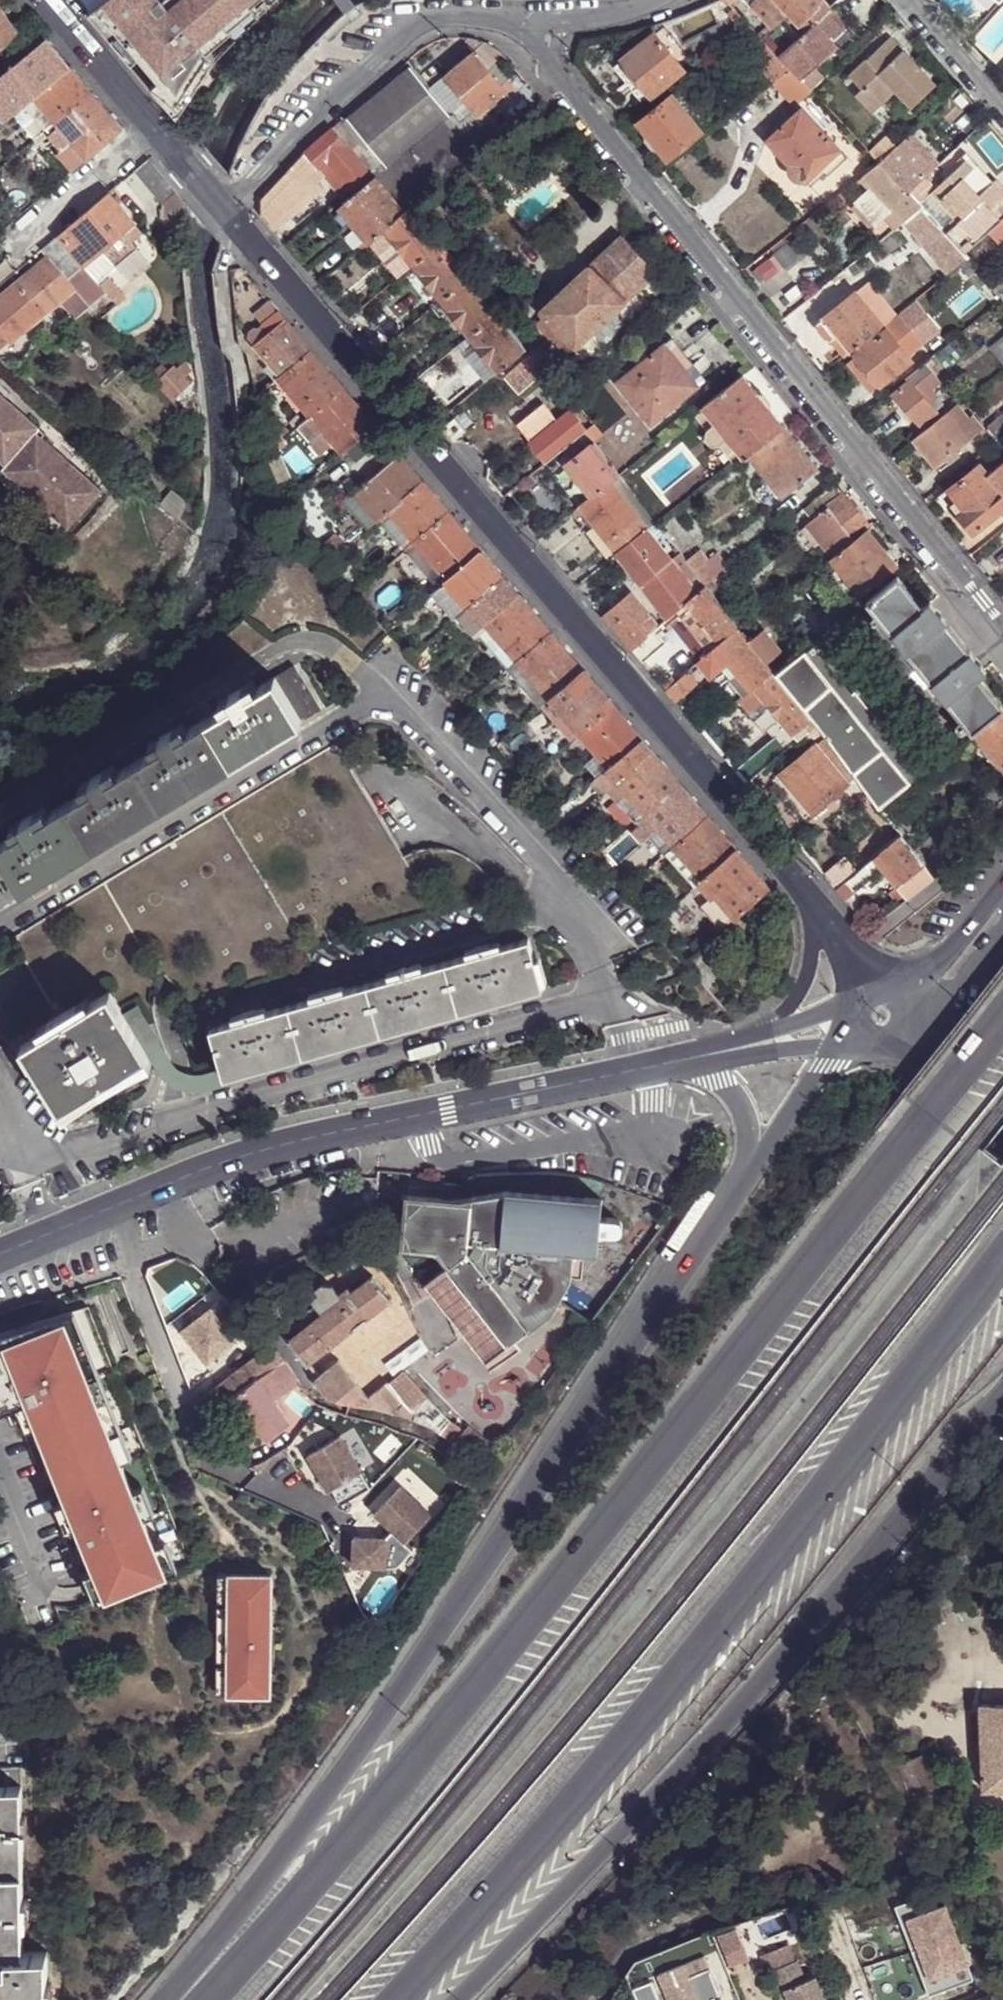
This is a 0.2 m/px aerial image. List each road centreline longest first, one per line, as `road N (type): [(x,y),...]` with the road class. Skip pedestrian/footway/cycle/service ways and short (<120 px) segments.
road 1 (trunk): [(1002,1031),(207,1999)]
road 2 (trunk): [(754,1166),(174,1999)]
road 3 (trunk): [(364,1999),(522,1829),(1002,1256)]
road 4 (tertiary): [(815,912),(231,219)]
road 5 (trunk): [(449,1999),(615,1836),(1002,1393)]
road 6 (residential): [(522,20),(1002,625)]
road 7 (residential): [(689,1058),(301,1140),(165,1186)]
road 8 (residential): [(487,1469),(423,1432),(317,1395),(255,1308),(180,1244),(165,1186)]
road 9 (residential): [(231,219),(314,114),(427,23),(465,13),(522,20)]
road 10 (residential): [(17,247),(153,122)]
road 11 (residential): [(165,1186),(0,1252)]
road 12 (tertiary): [(153,122),(49,0)]
road 13 (trunk): [(853,1048),(825,1070),(754,1166)]
road 14 (residential): [(908,0),(1002,110)]
road 15 (residential): [(662,0),(522,20)]
road 16 (residential): [(708,1055),(820,1048),(844,1037)]
road 17 (tertiary): [(1002,889),(908,987)]
road 18 (trunk): [(689,1058),(734,1098),(754,1166)]
road 19 (residential): [(815,912),(809,969),(767,1029)]
road 20 (tertiary): [(231,219),(153,122)]

